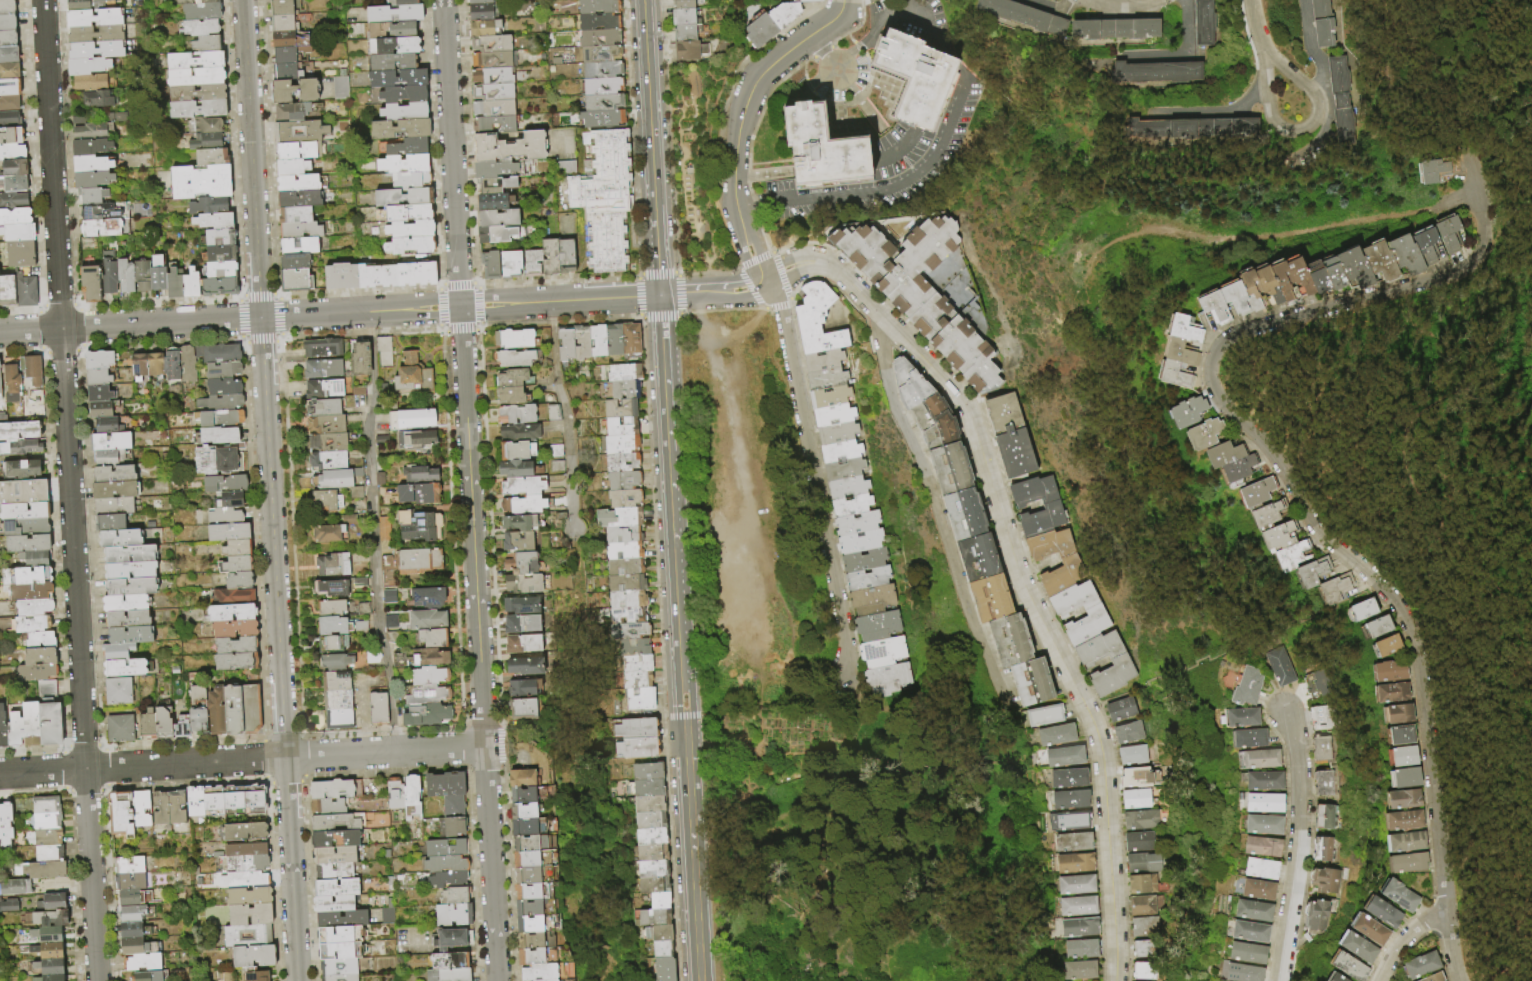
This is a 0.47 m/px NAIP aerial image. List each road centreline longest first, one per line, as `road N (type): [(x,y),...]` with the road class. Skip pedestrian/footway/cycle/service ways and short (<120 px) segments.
road 1 (residential): [(1458,980),(1423,682),(1409,630),(1380,587),(1313,523),(1280,466),(1215,393),(1209,370),(1220,342),(1245,330),(1415,302),(1476,282),(1483,255),(1466,173)]
road 2 (residential): [(42,0),(97,980)]
road 3 (residential): [(1115,980),(1098,740),(1020,578),(967,407),(835,269),(808,261),(766,281)]
road 4 (secondary): [(660,296),(699,980)]
road 5 (residential): [(460,307),(497,980)]
road 6 (tertiary): [(260,318),(297,980)]
road 7 (residential): [(741,120),(736,203),(782,315),(844,667)]
road 8 (residential): [(484,747),(0,774)]
road 9 (track): [(1452,204),(1282,235),(1213,239),(1171,226),(1134,226),(1094,247),(1082,278)]
road 10 (tertiary): [(242,0),(260,318)]
road 11 (residential): [(443,0),(460,307)]
road 12 (secondary): [(644,0),(660,296)]
road 13 (residential): [(1278,980),(1300,794),(1284,711)]
road 14 (residential): [(260,318),(0,332)]
road 15 (residential): [(460,307),(260,318)]
road 16 (residential): [(660,296),(460,307)]
road 17 (residential): [(1267,87),(1282,127),(1307,130),(1317,121),(1319,97),(1267,51)]
road 18 (residential): [(843,3),(841,15),(760,80),(741,120)]

